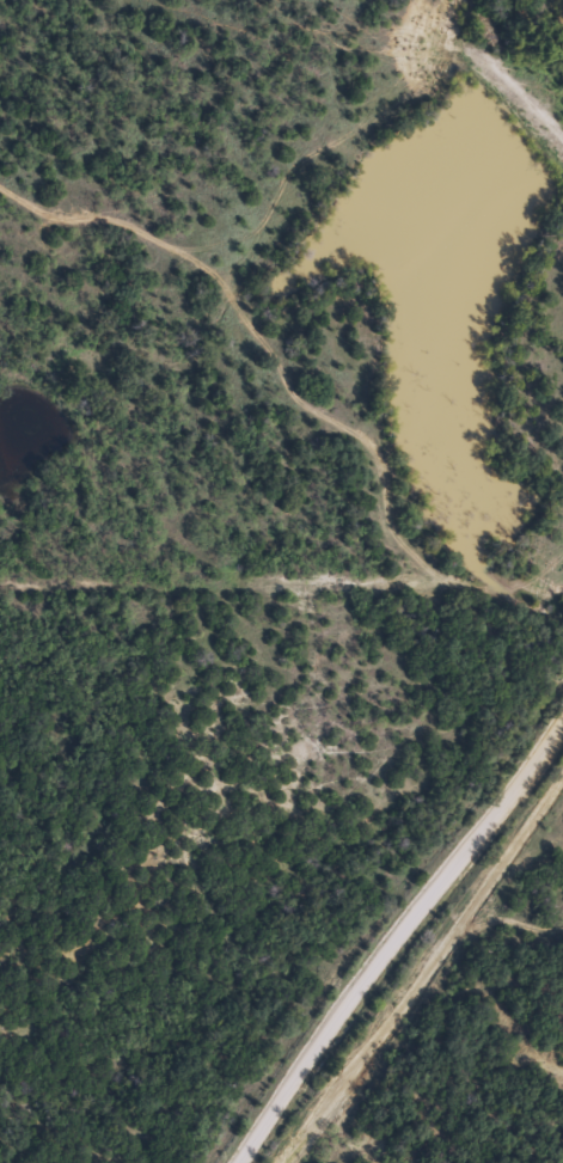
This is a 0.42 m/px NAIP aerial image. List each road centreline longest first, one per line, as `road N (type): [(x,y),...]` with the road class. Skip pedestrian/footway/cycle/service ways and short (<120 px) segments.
road 1 (residential): [(0,367),(69,404),(188,537),(233,569),(295,584),(562,588)]
road 2 (residential): [(247,1162),(375,975),(562,731)]

